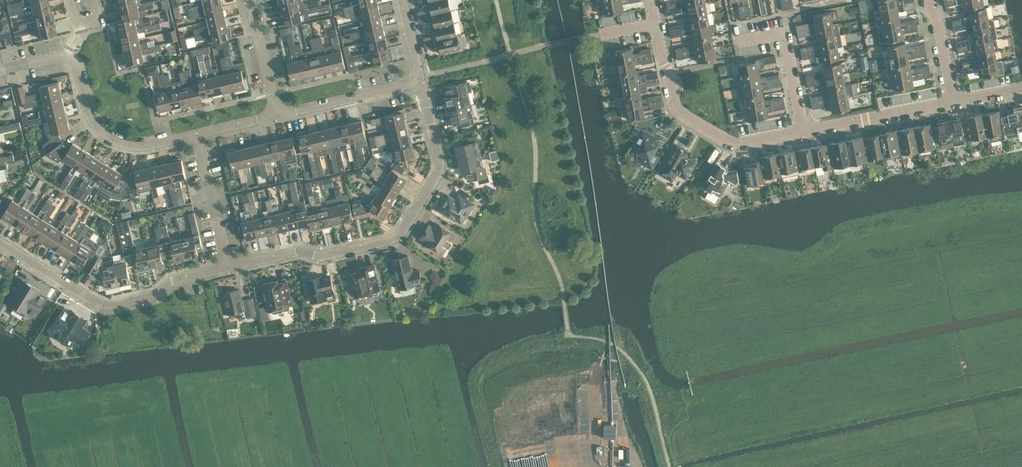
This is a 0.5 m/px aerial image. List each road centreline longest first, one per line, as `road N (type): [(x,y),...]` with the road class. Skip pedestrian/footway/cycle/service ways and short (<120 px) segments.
road 1 (residential): [(229,268),(300,251),(322,257),(405,231),(441,167),(422,80)]
road 2 (residential): [(0,71),(71,56),(89,113),(113,140),(146,147),(199,135)]
road 3 (residential): [(229,268),(105,304),(0,242)]
road 4 (residential): [(804,130),(732,142),(678,109),(652,0)]
road 5 (residential): [(953,101),(804,130)]
road 6 (residential): [(280,116),(422,80)]
road 7 (residential): [(229,268),(199,135)]

